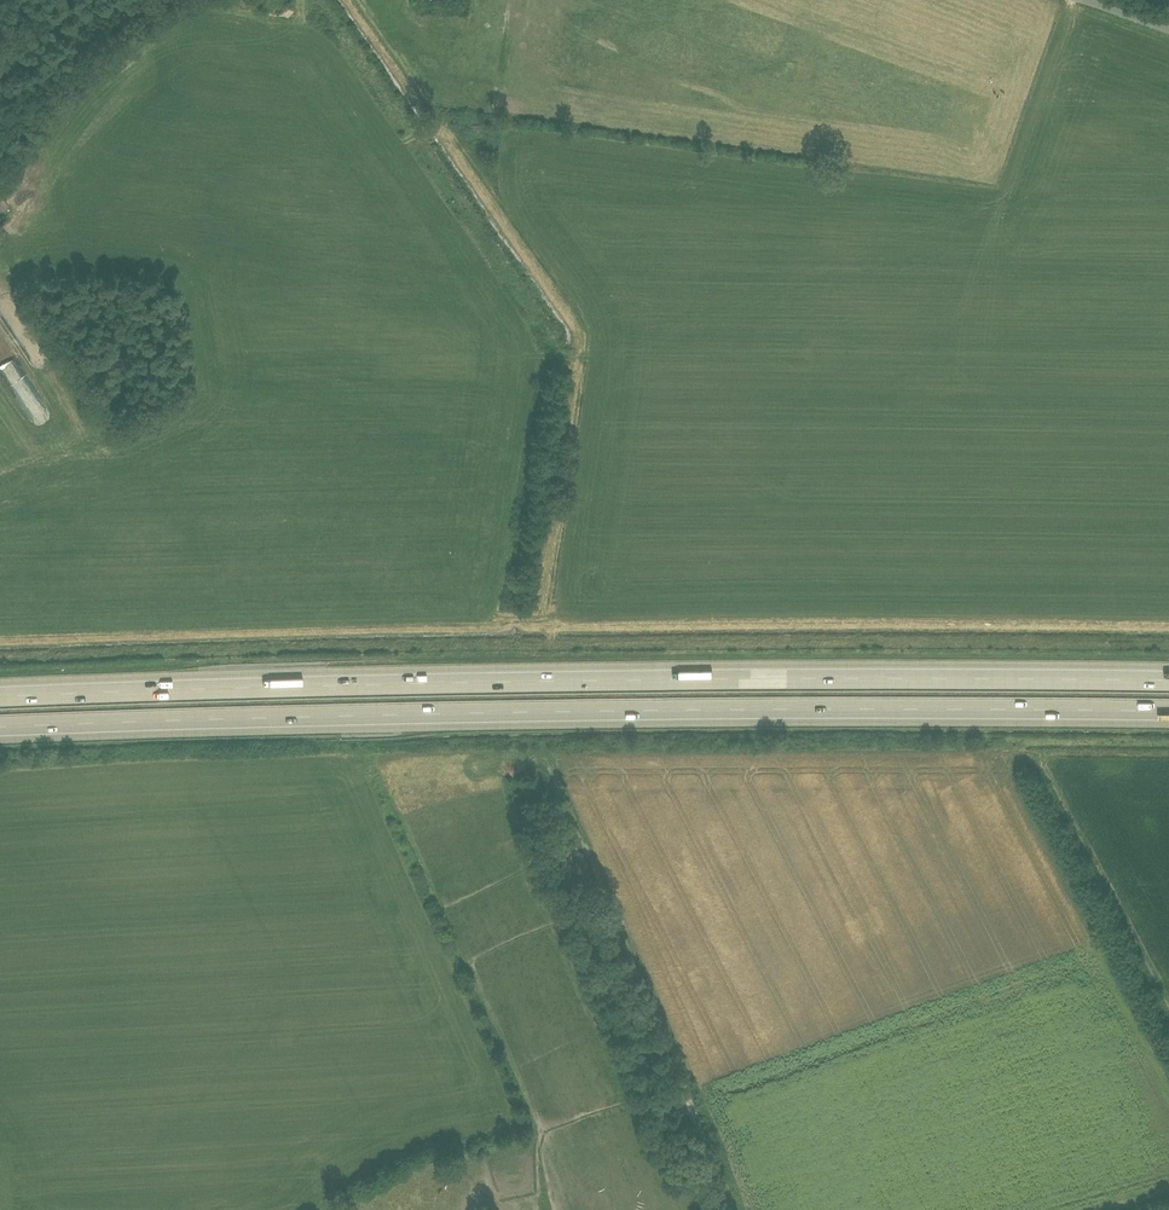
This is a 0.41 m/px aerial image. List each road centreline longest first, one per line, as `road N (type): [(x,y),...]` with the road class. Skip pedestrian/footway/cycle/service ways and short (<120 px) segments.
road 1 (motorway): [(0,730),(641,711),(1168,714)]
road 2 (motorway): [(1168,678),(645,678),(0,695)]

